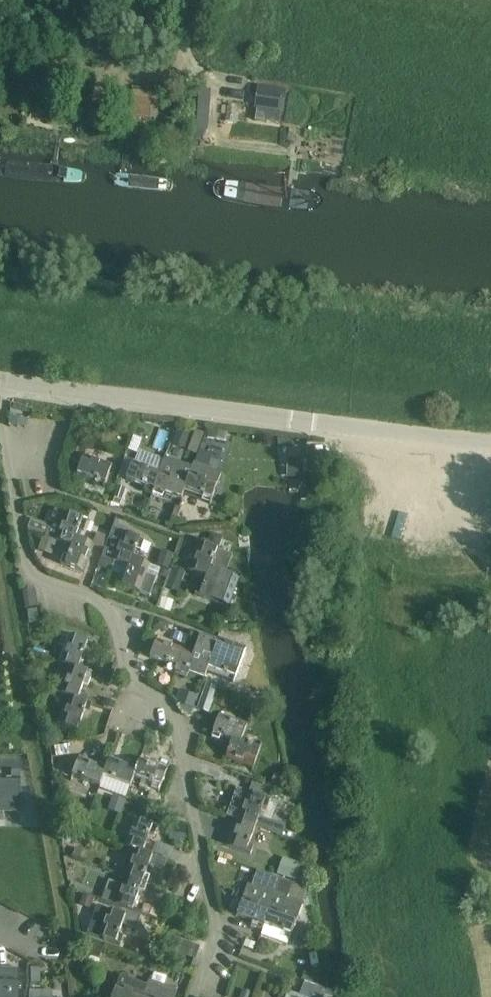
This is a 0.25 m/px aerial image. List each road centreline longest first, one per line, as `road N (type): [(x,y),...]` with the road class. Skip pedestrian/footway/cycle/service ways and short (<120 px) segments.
road 1 (unclassified): [(490,444),(0,381)]
road 2 (track): [(196,0),(185,68),(169,81),(93,82)]

